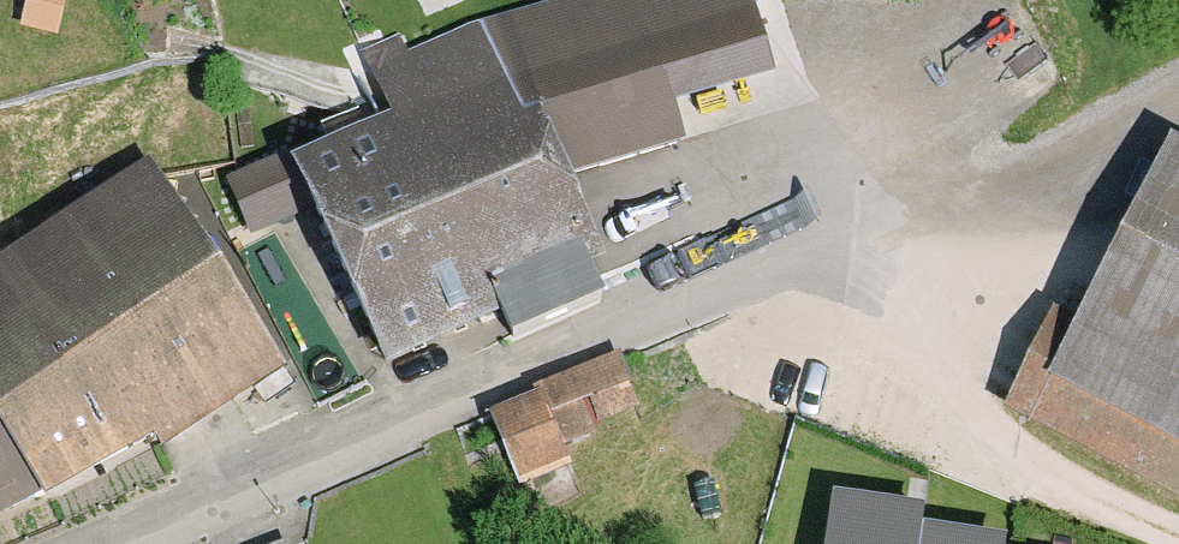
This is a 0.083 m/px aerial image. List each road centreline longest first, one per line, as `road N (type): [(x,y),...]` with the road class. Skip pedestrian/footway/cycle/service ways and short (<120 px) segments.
road 1 (residential): [(109,543),(717,292),(773,274),(831,278)]
road 2 (track): [(831,278),(905,338),(995,446),(1178,538)]

